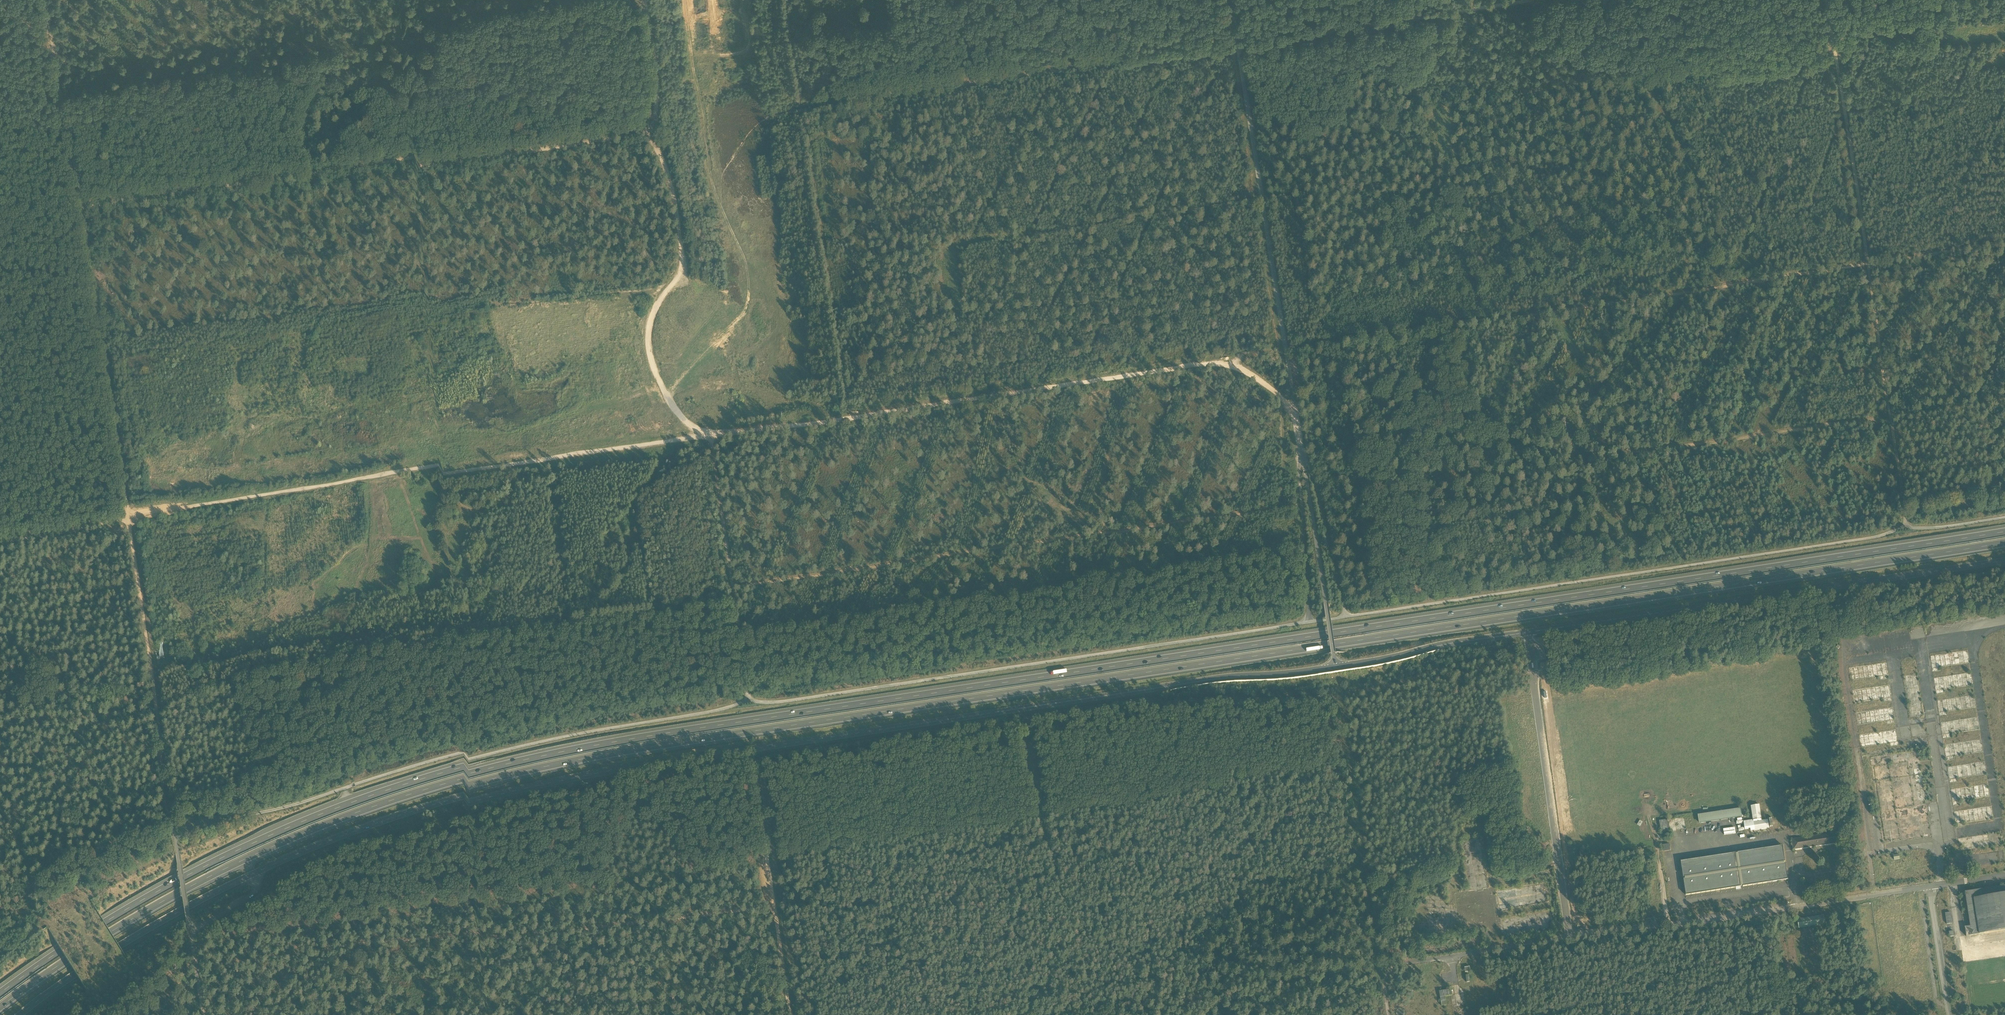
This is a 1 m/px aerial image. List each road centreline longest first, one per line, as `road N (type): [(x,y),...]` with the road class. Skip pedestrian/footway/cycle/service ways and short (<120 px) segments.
road 1 (motorway): [(0,1012),(110,939),(242,868),(375,814),(499,778),(706,739),(2004,543)]
road 2 (motorway): [(2004,532),(510,764),(356,809),(236,858),(127,915),(0,998)]
road 3 (tertiary): [(253,881),(408,821),(604,772),(1220,679),(1335,670)]
road 4 (tertiary): [(1335,670),(1452,645),(2004,561)]
road 5 (unclassified): [(1238,44),(1335,670)]
road 6 (track): [(707,437),(1215,364),(1248,372),(1296,417)]
road 7 (track): [(748,701),(451,763),(175,845)]
road 8 (track): [(707,437),(129,527)]
road 9 (track): [(1302,506),(731,587)]
road 10 (track): [(649,134),(83,218)]
road 11 (track): [(1907,527),(1346,617)]
road 12 (track): [(1309,623),(748,701)]
road 13 (track): [(235,969),(774,907)]
road 14 (track): [(1286,353),(1724,286)]
road 15 (track): [(1234,45),(855,102)]
road 16 (track): [(649,134),(670,183),(682,257),(680,274),(651,317),(651,357),(685,423),(707,437)]
road 17 (track): [(1346,617),(1303,463),(1309,623)]
road 18 (unclassified): [(1531,0),(1238,44)]
road 19 (track): [(750,749),(790,1014)]
road 20 (track): [(1827,0),(1867,264)]
road 21 (tertiary): [(27,1014),(118,952),(253,881)]
road 22 (track): [(129,527),(154,702)]
road 23 (track): [(83,218),(108,387)]
road 24 (track): [(1867,264),(1889,419)]
road 25 (track): [(60,65),(83,218)]
road 26 (track): [(731,587),(707,437)]
road 27 (track): [(1724,286),(1867,264)]
road 28 (track): [(108,387),(129,527)]
road 29 (track): [(1867,264),(2004,243)]
road 30 (track): [(641,0),(658,98),(649,134)]
road 31 (track): [(175,845),(197,975)]
road 32 (track): [(0,552),(125,529)]

